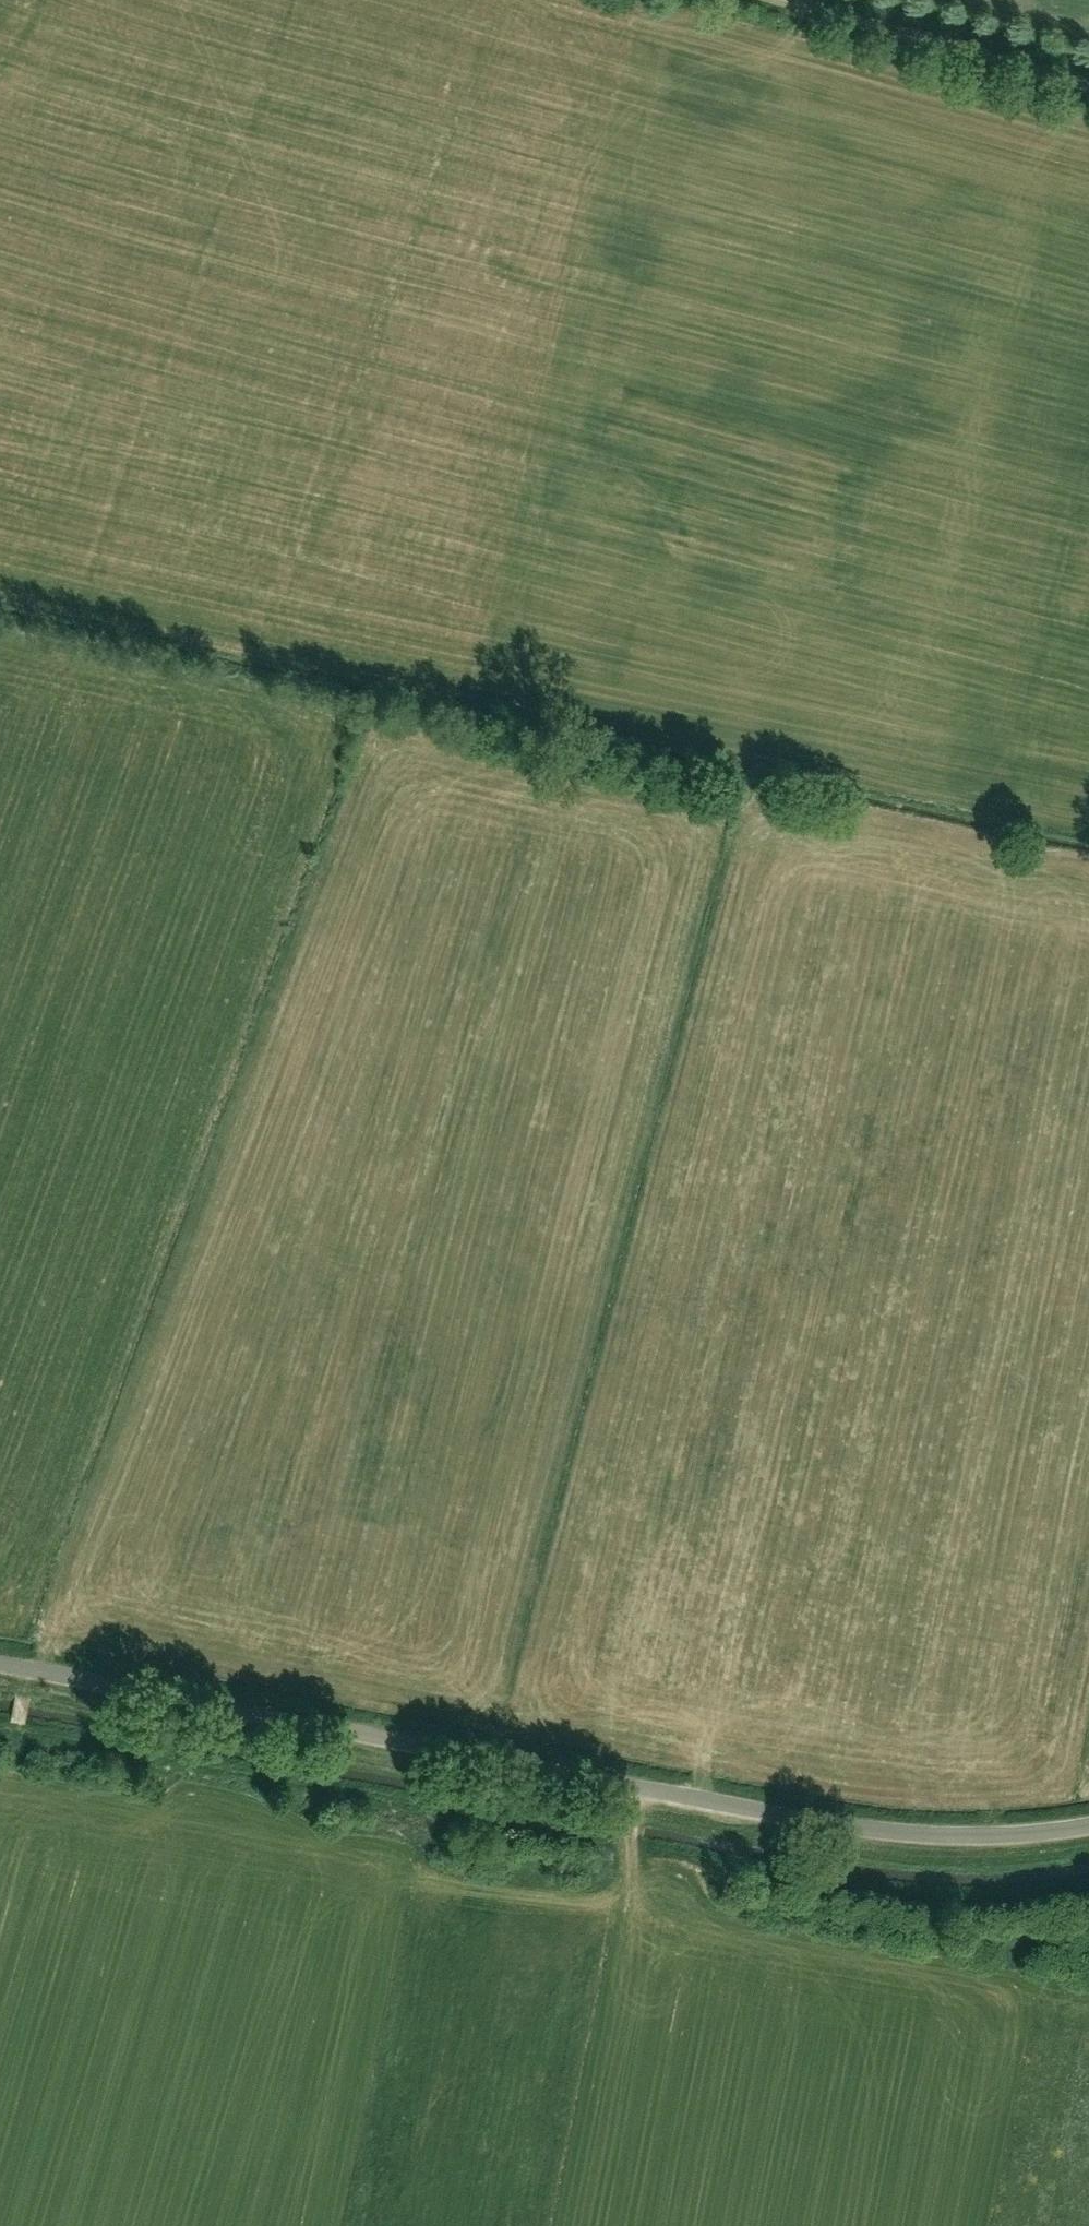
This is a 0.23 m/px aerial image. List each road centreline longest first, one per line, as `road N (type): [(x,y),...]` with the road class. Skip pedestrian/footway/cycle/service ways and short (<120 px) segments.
road 1 (unclassified): [(1088,1827),(986,1838),(861,1831),(0,1664)]
road 2 (track): [(778,0),(1088,87)]

